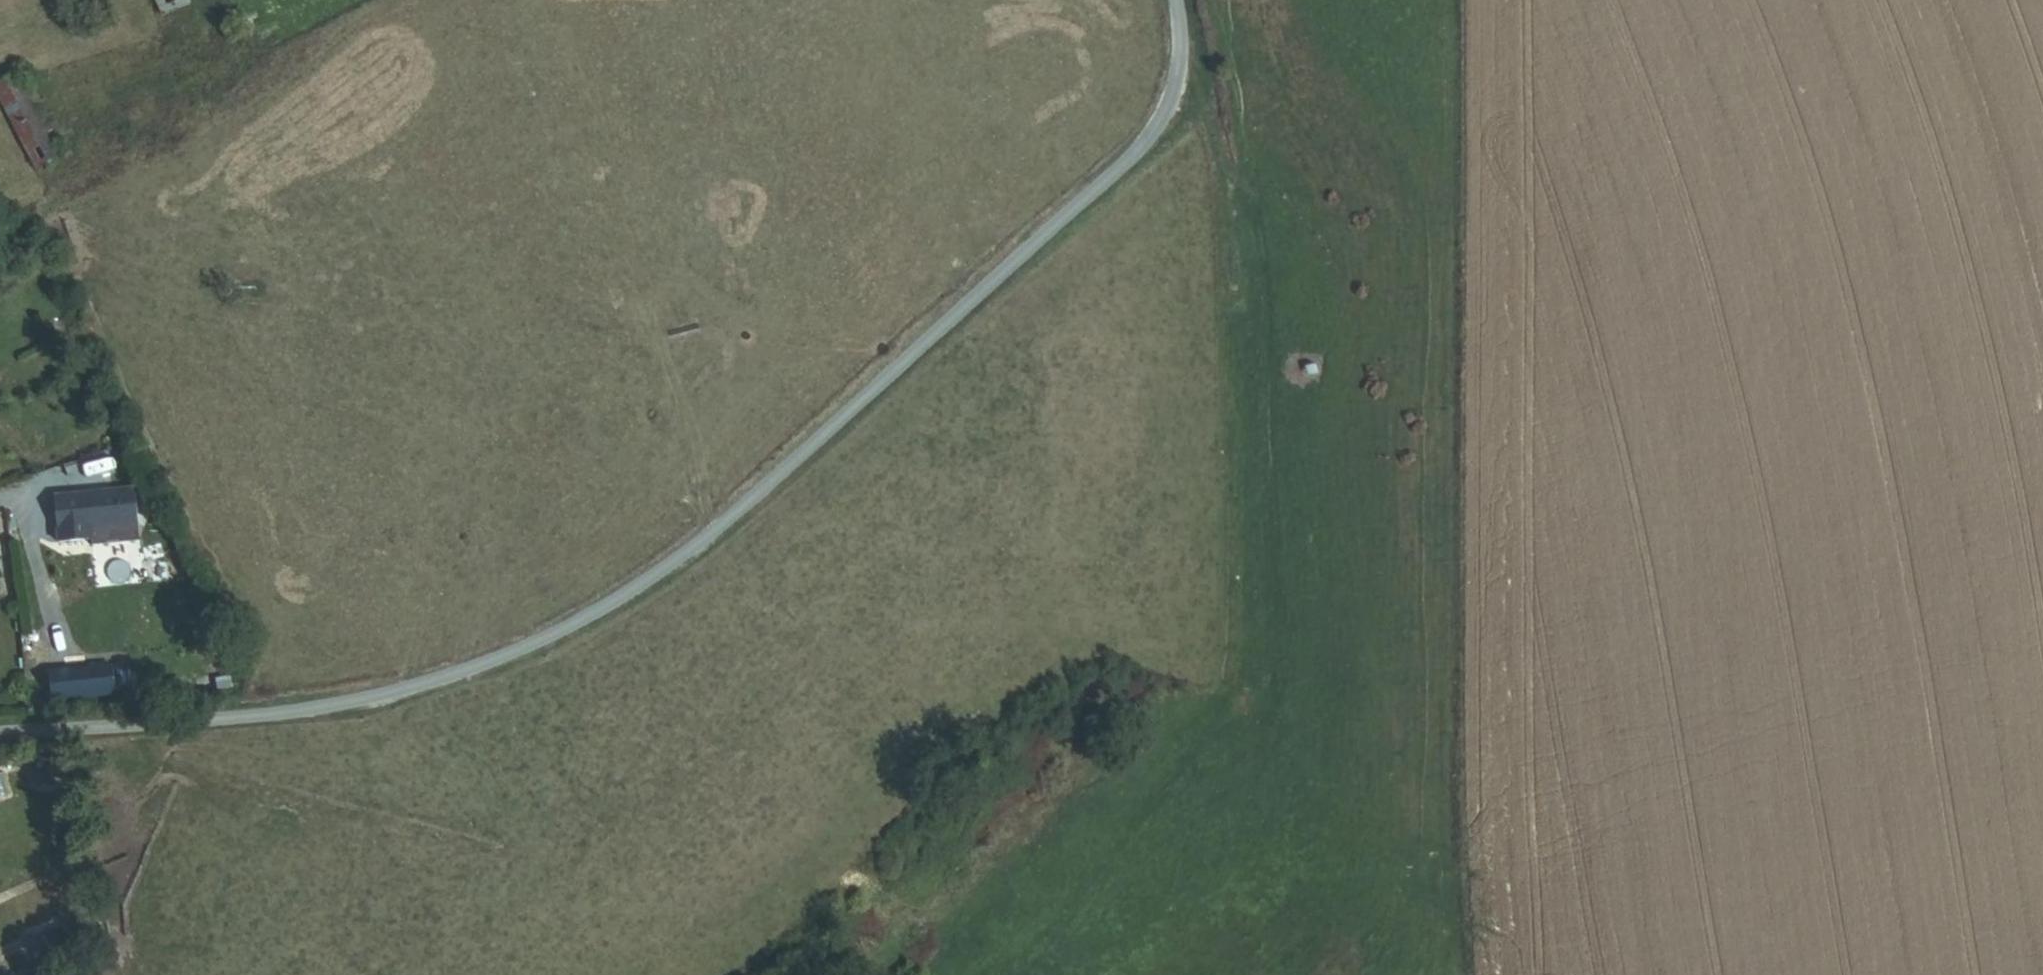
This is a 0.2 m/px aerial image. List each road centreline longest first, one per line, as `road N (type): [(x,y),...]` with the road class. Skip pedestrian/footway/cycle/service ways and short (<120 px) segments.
road 1 (unclassified): [(1175,0),(1181,66),(1160,131),(735,513),(563,632),(442,679),(330,705),(0,733)]

